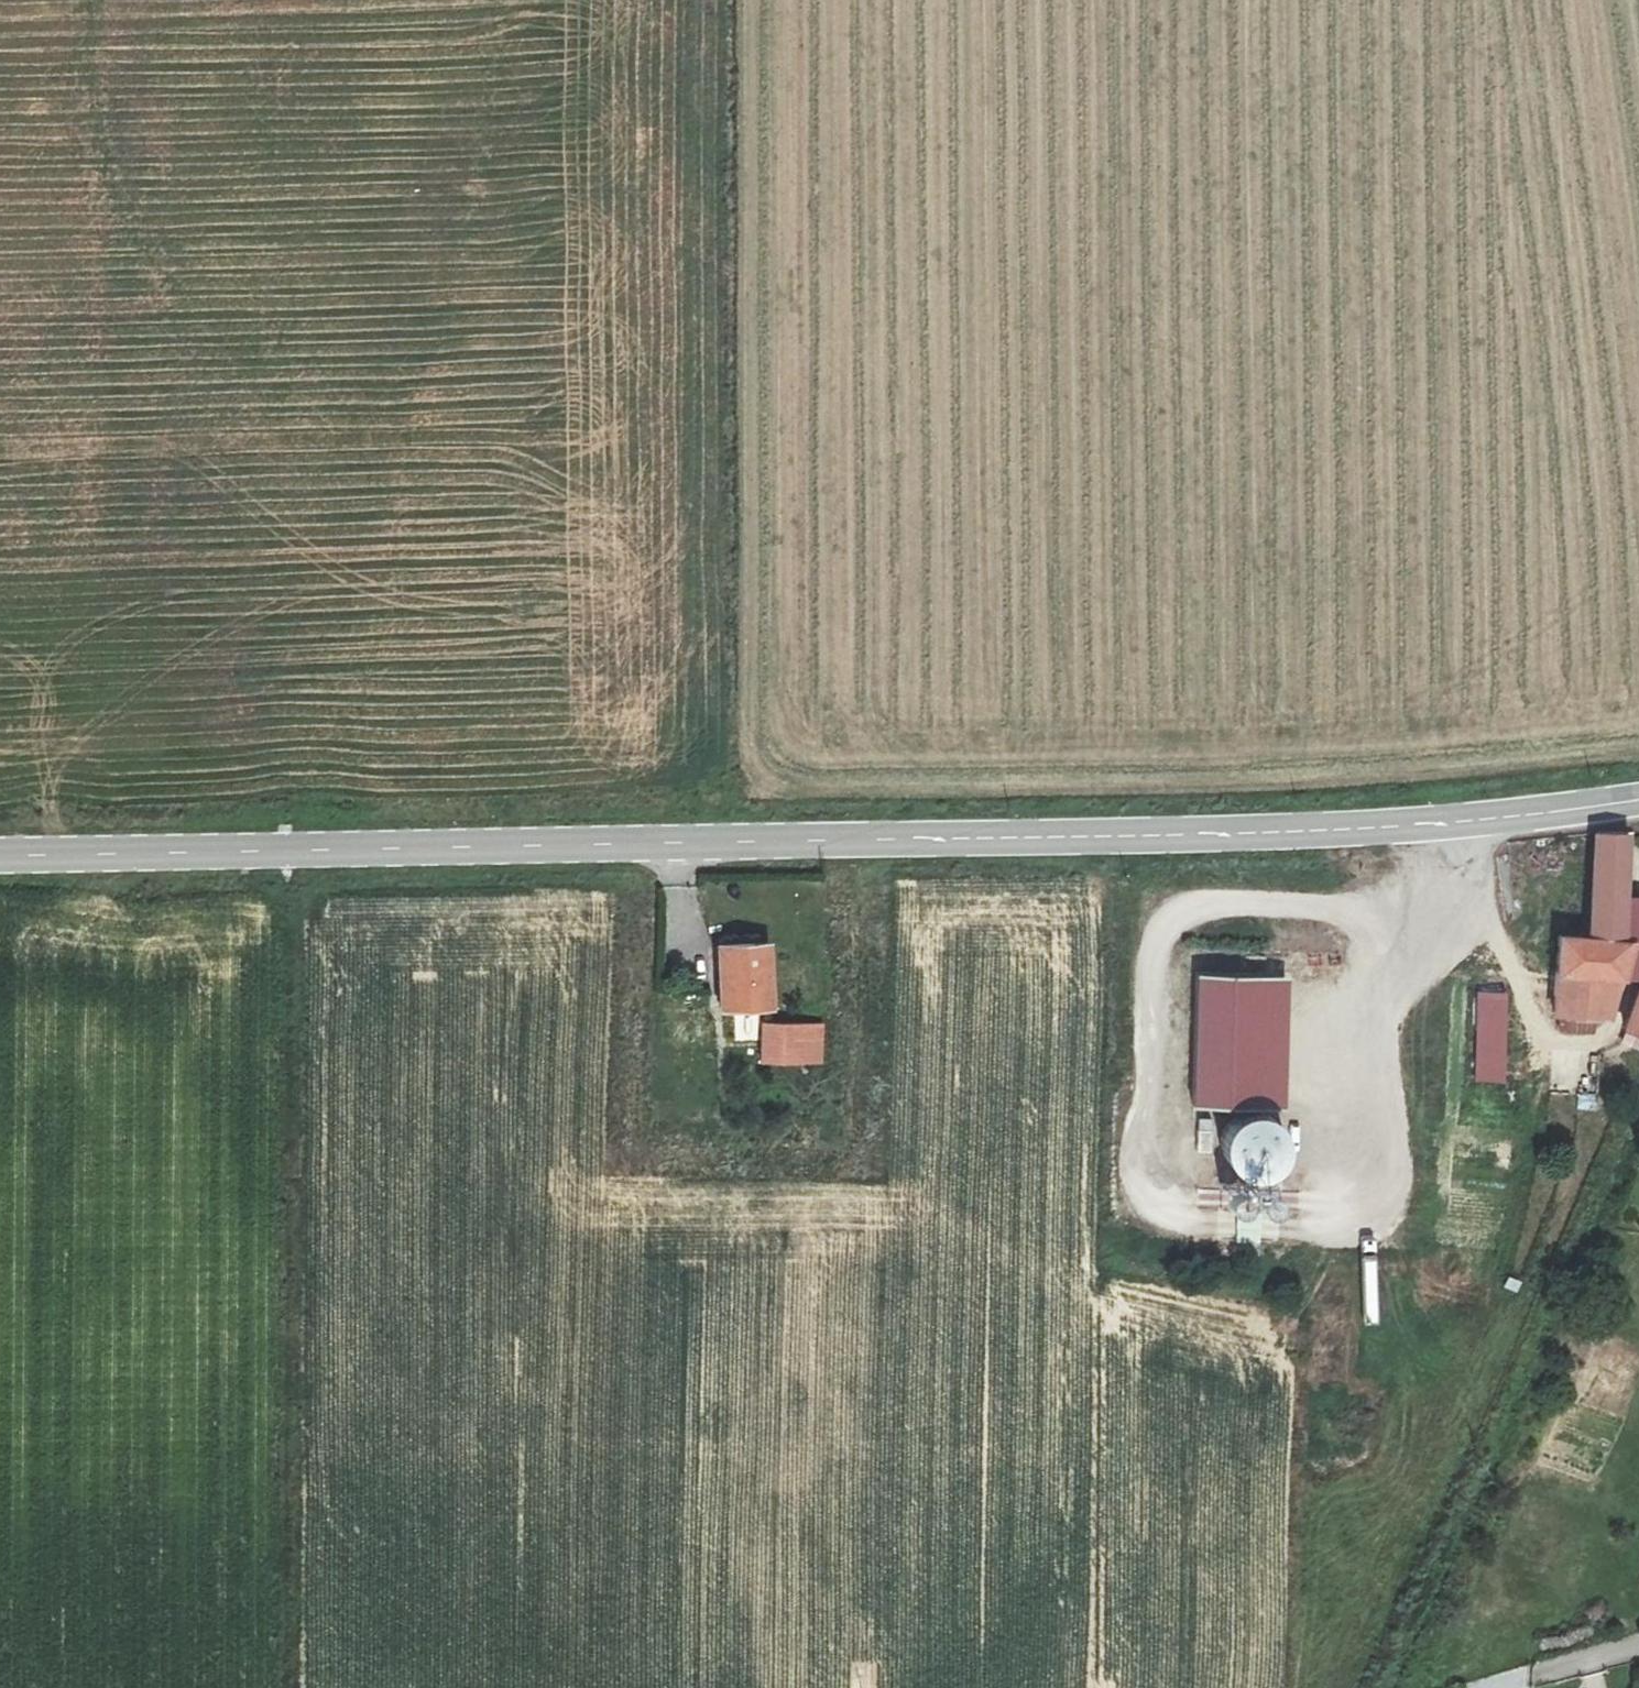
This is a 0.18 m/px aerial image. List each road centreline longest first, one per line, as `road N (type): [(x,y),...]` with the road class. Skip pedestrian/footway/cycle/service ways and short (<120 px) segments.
road 1 (secondary): [(0,855),(1237,834),(1440,824),(1638,800)]

